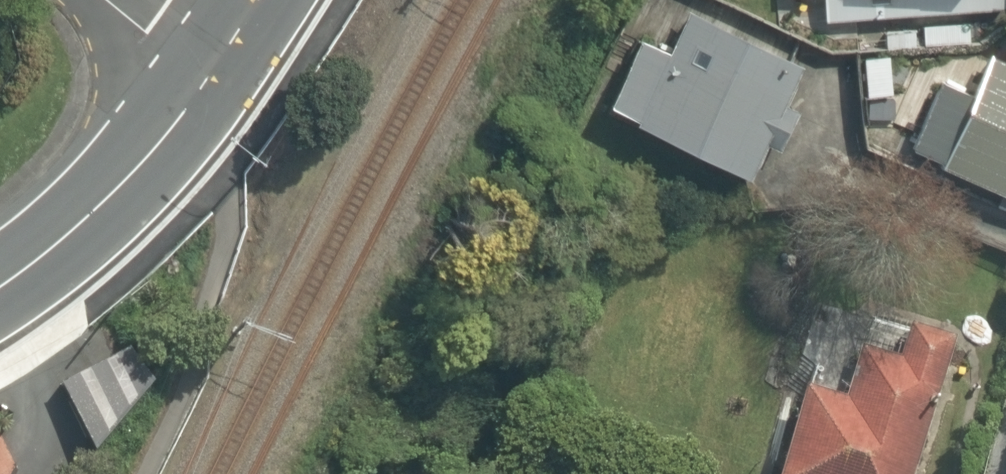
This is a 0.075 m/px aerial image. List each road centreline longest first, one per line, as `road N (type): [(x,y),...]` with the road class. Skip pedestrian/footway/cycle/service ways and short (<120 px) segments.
road 1 (secondary): [(0,286),(133,189),(217,87)]
road 2 (residential): [(217,87),(100,0)]

